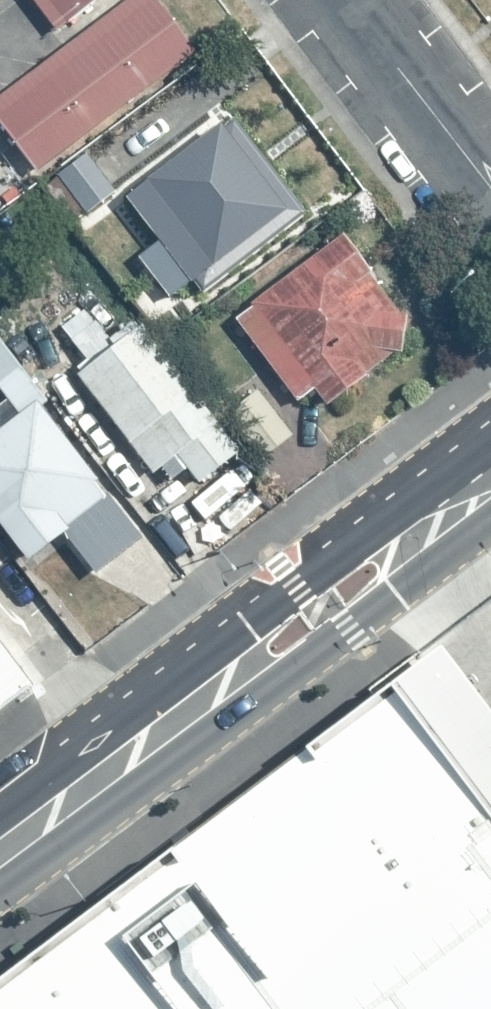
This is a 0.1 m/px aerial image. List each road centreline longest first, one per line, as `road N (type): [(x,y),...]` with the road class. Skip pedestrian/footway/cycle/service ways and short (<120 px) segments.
road 1 (secondary): [(490,524),(0,888)]
road 2 (secondary): [(0,804),(490,441)]
road 3 (residential): [(346,0),(490,191)]

